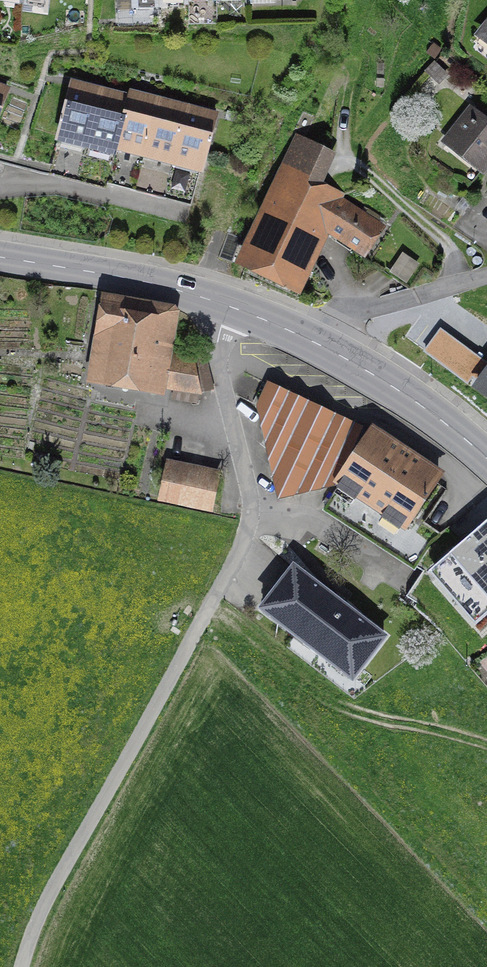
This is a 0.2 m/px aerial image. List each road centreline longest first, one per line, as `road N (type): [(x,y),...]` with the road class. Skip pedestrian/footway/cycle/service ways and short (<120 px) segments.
road 1 (track): [(214,605),(52,898),(24,966)]
road 2 (residential): [(228,306),(217,352),(251,506),(240,554),(214,605)]
road 3 (secondary): [(486,460),(359,366),(228,306)]
road 4 (track): [(353,70),(343,150),(448,242),(465,282)]
road 5 (secondary): [(228,306),(0,262)]

